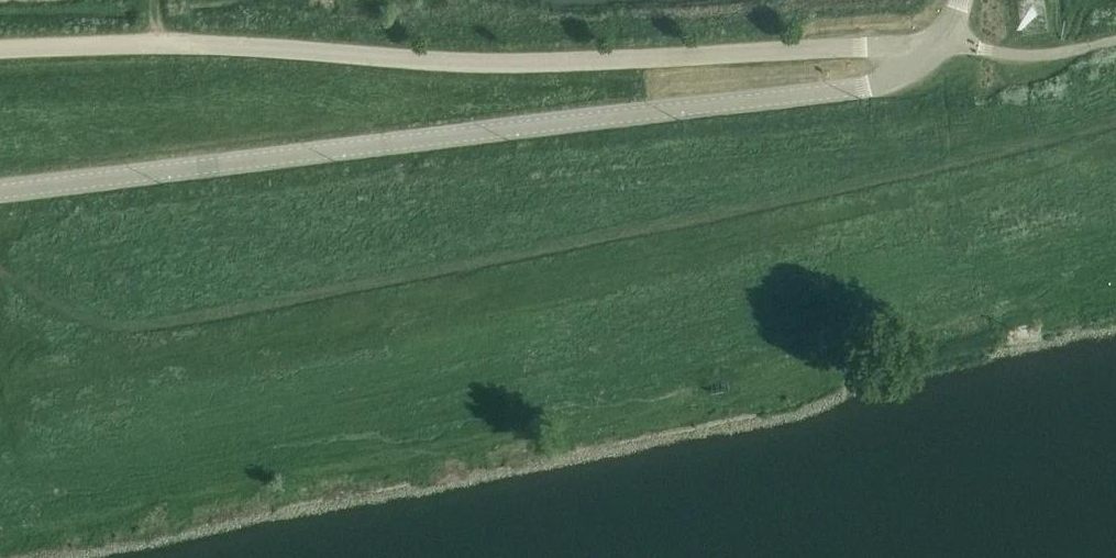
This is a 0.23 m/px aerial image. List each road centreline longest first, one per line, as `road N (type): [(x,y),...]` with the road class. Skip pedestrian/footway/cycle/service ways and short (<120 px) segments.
road 1 (tertiary): [(0,192),(856,87),(895,76),(937,43)]
road 2 (unclassified): [(937,43),(517,65),(204,44),(0,49)]

